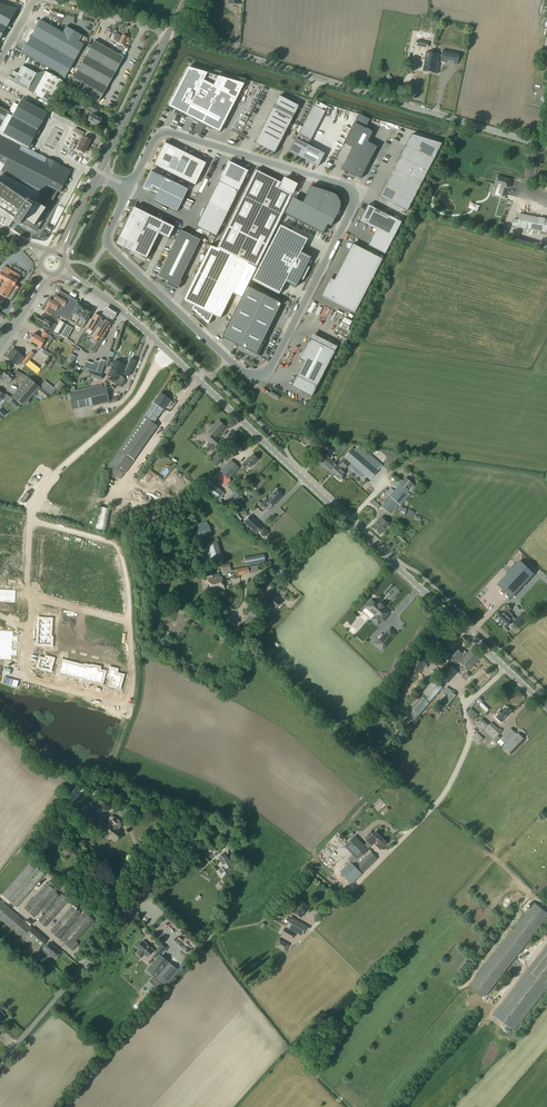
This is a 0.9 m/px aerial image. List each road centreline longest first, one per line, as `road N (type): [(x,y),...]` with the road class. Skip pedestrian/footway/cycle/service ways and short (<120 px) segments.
road 1 (unclassified): [(106,244),(242,372),(258,375),(271,367),(354,200),(339,184),(168,132),(158,134),(129,189)]
road 2 (secondary): [(546,708),(170,354)]
road 3 (track): [(302,940),(444,794),(469,740),(465,707),(505,669)]
road 4 (unclassified): [(0,1065),(212,811)]
road 5 (residential): [(30,629),(29,679),(129,705),(128,620)]
road 6 (unclassified): [(331,82),(546,147)]
road 7 (residential): [(170,354),(118,419),(43,483),(30,521)]
road 8 (unclassified): [(331,82),(168,33)]
road 9 (residential): [(128,620),(128,582),(114,543),(30,521)]
road 10 (track): [(242,1024),(202,952),(146,894)]
road 11 (tertiary): [(98,174),(168,33)]
road 12 (secondary): [(170,354),(62,270)]
road 13 (unclassified): [(168,33),(49,0)]

